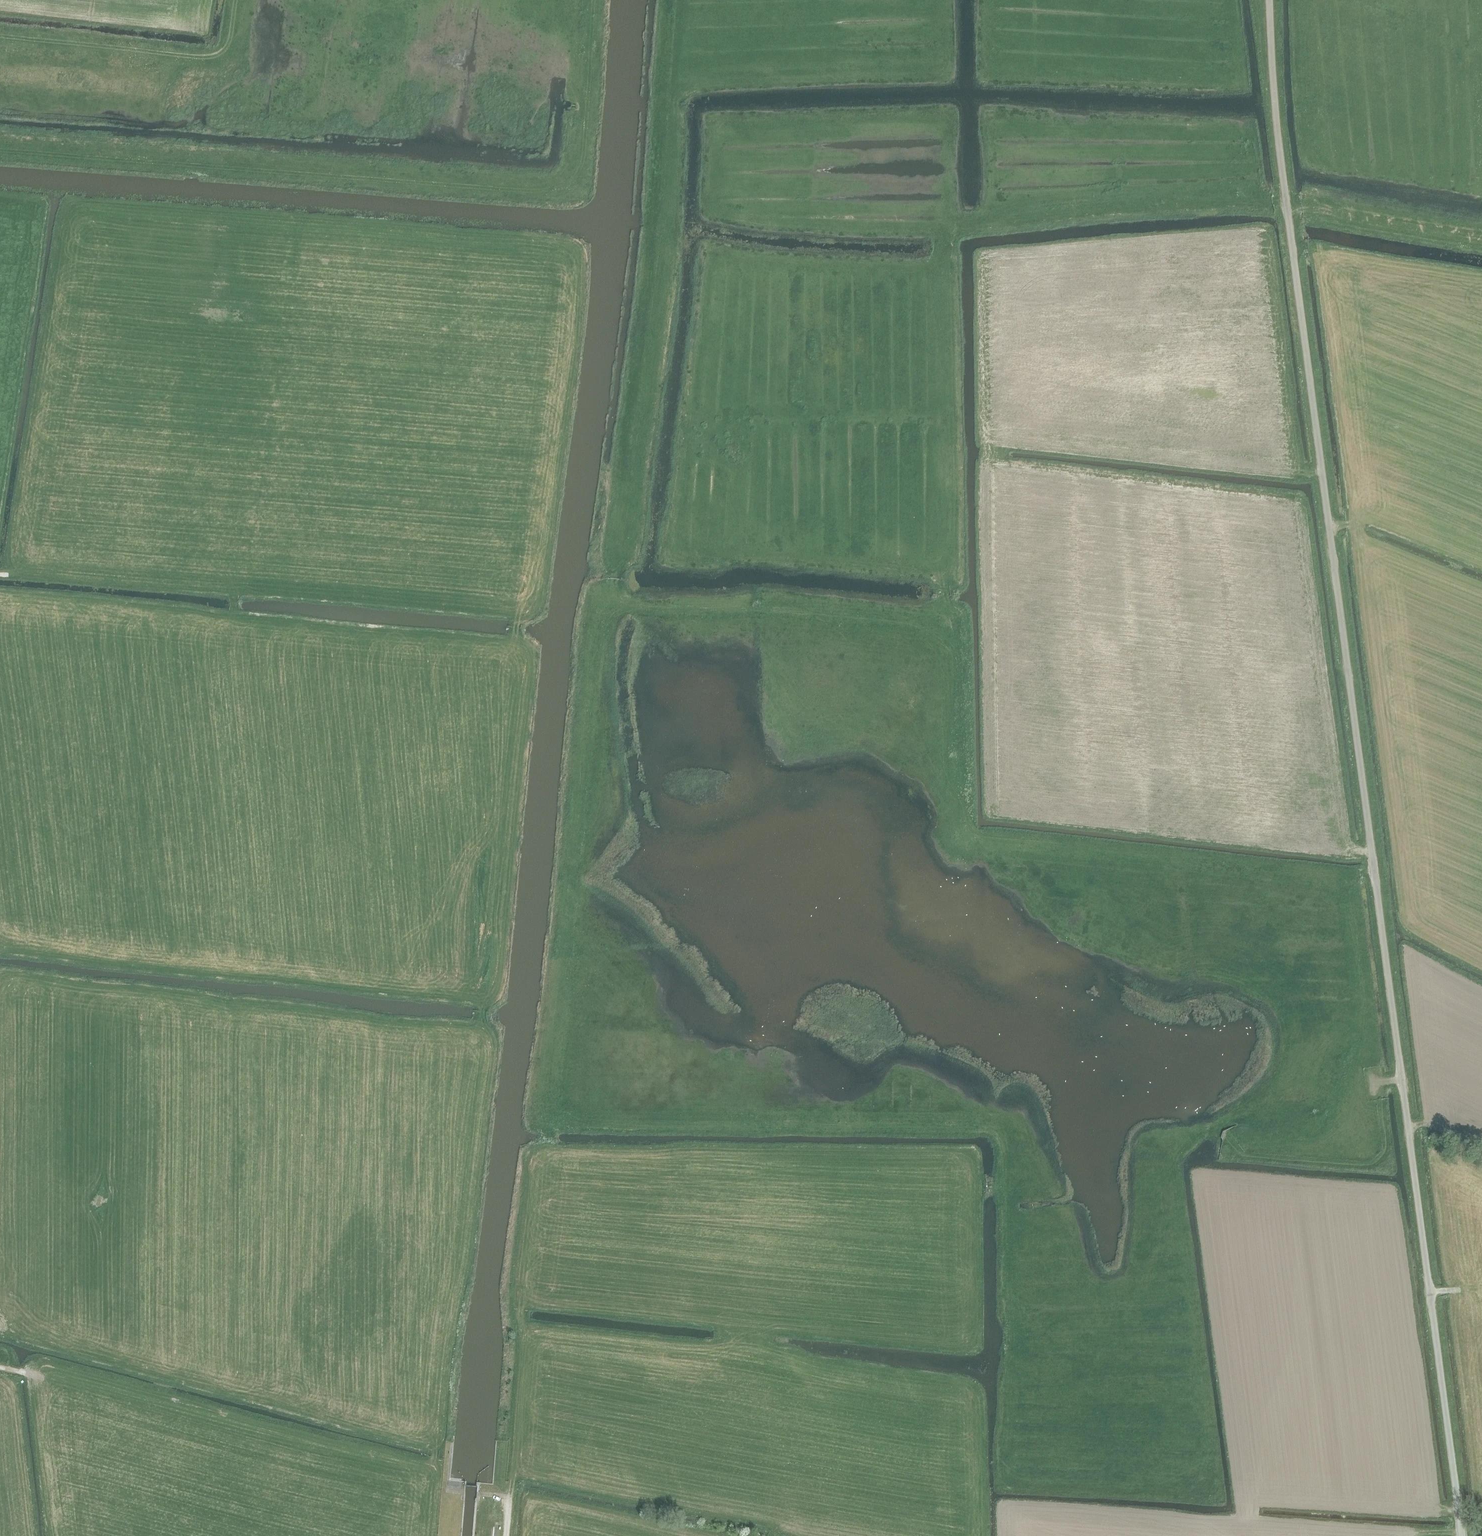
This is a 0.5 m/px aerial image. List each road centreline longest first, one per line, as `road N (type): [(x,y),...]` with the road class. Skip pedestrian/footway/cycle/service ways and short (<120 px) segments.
road 1 (unclassified): [(1462,1535),(1283,184),(1269,0)]

